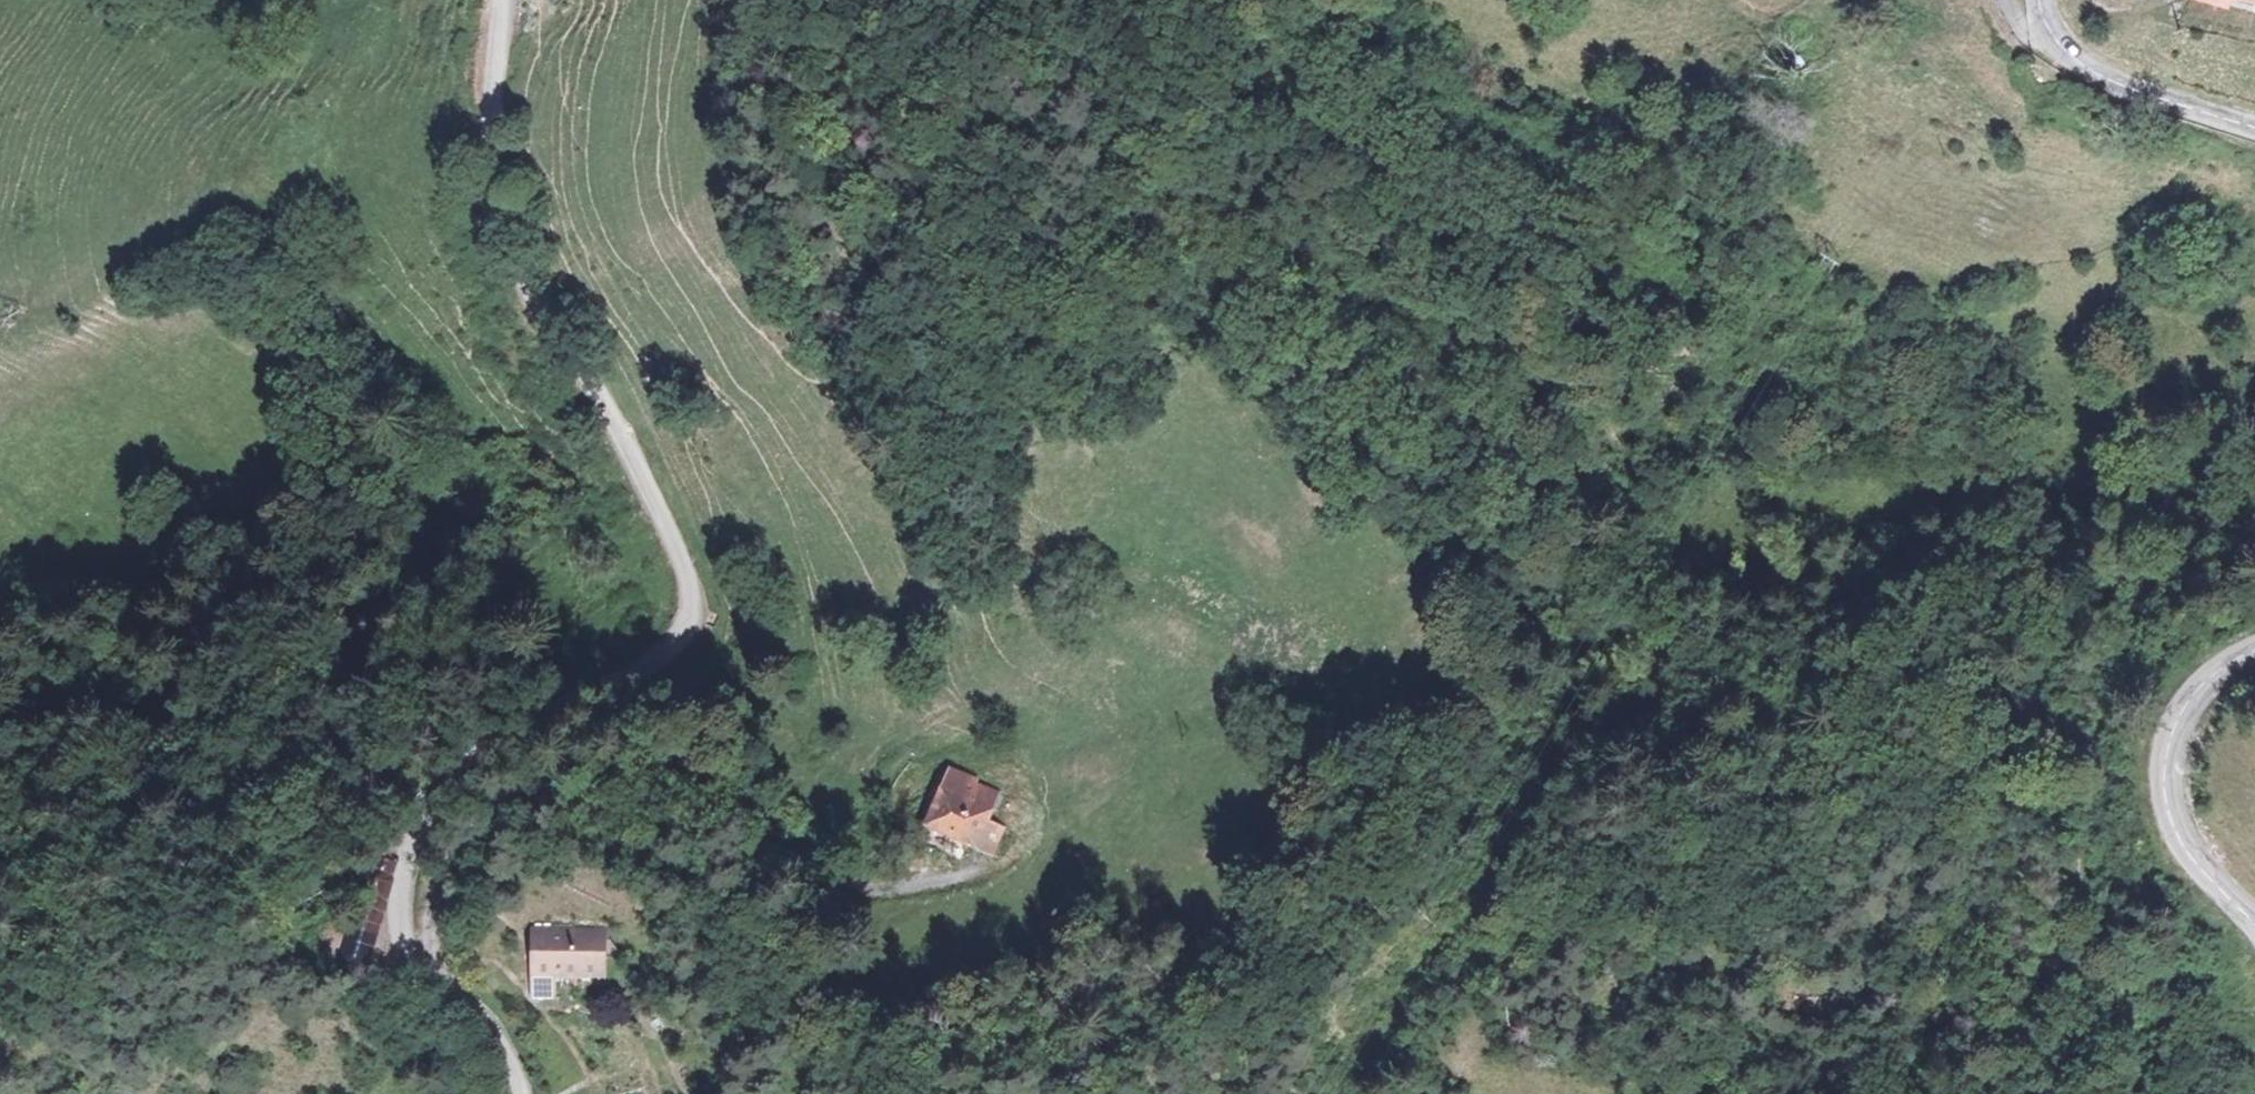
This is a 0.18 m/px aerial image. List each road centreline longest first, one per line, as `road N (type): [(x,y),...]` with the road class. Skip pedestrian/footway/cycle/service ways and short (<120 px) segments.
road 1 (unclassified): [(502,0),(491,151),(502,232),(526,287),(611,420),(691,596),(690,621),(672,646),(635,670),(576,682),(511,718),(455,764),(426,803),(411,843),(397,898),(406,952),(498,1035),(518,1093)]
road 2 (tertiary): [(2254,651),(2184,703),(2163,753),(2160,806),(2185,856),(2254,928)]
road 3 (tertiary): [(2041,0),(2056,38),(2075,55),(2157,96),(2254,126)]

